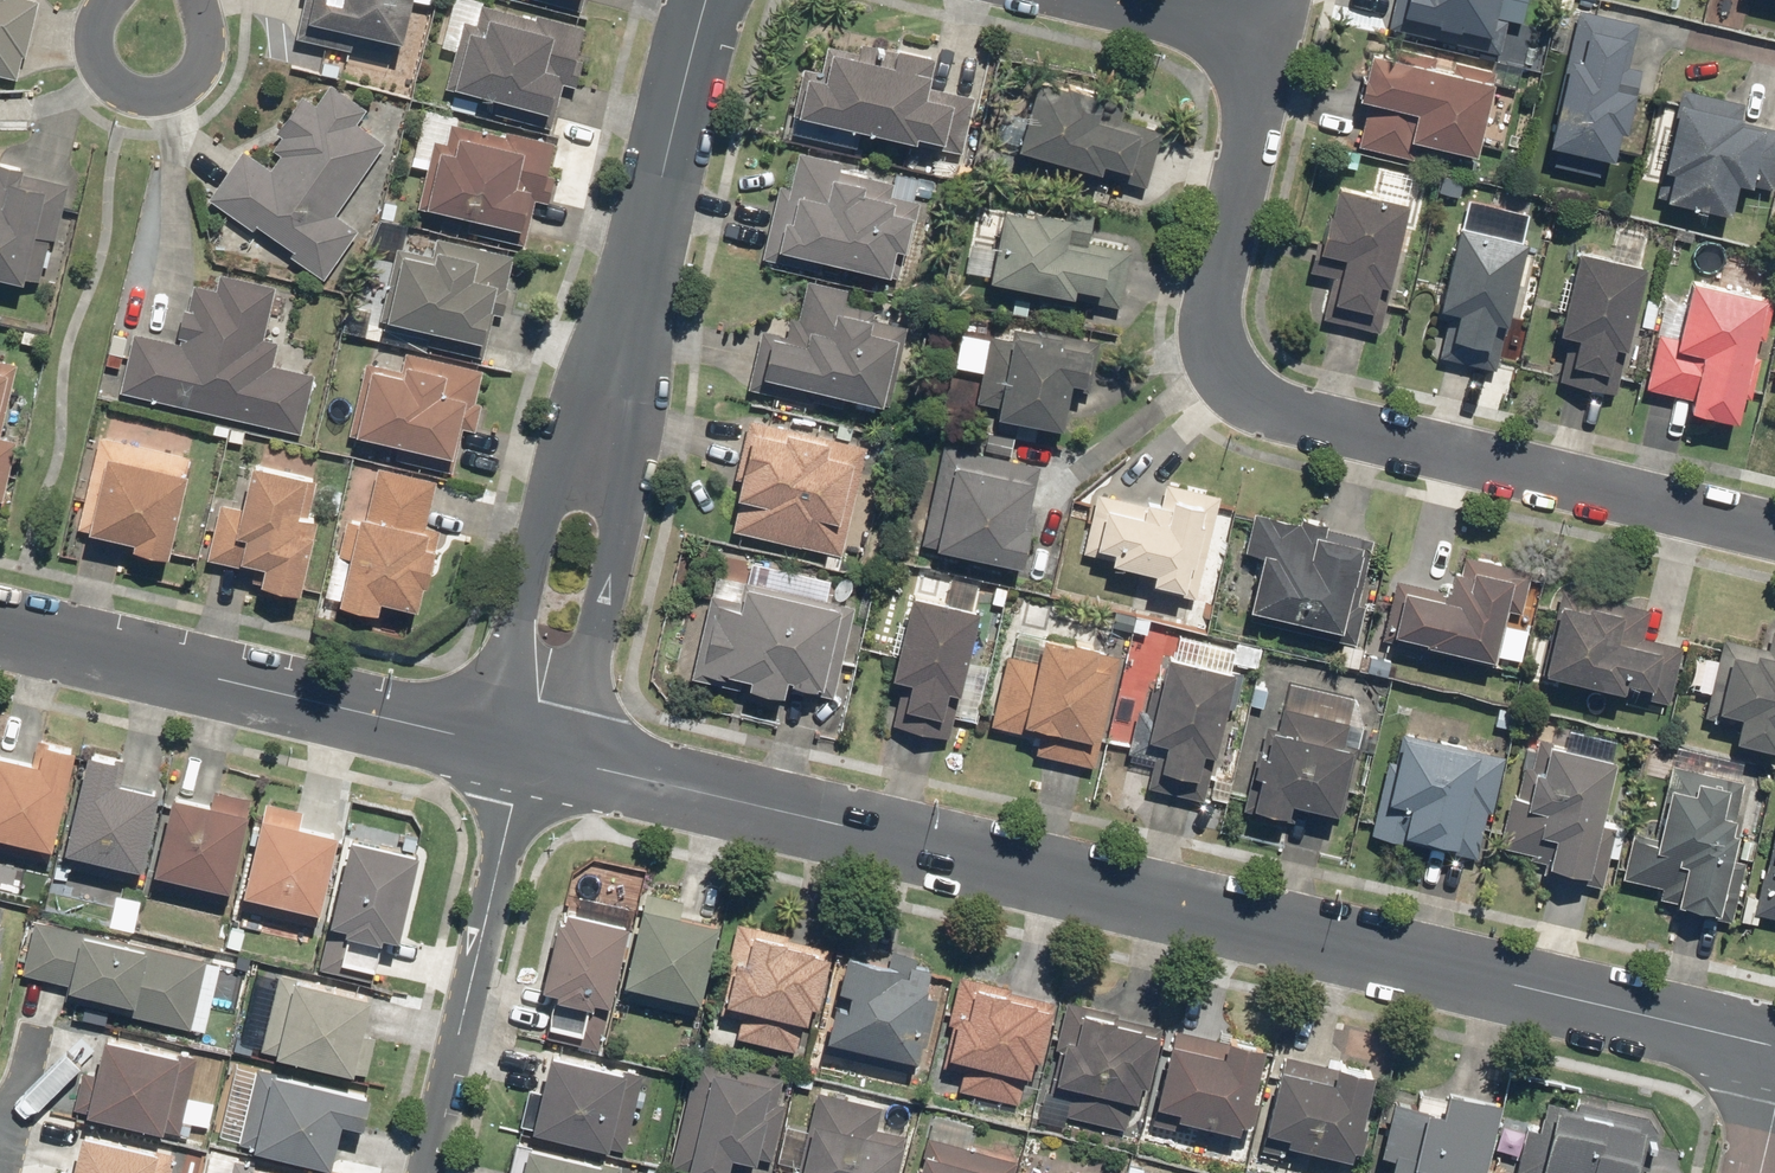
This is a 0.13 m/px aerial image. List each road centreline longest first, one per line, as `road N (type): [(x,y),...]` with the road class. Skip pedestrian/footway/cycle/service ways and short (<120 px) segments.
road 1 (tertiary): [(521,746),(1774,1048)]
road 2 (residential): [(1273,41),(1203,330),(1218,376),(1257,409),(1774,531)]
road 3 (tertiary): [(0,624),(521,746)]
road 4 (tertiary): [(705,0),(597,438)]
road 5 (residential): [(423,1172),(521,746)]
road 6 (tertiary): [(597,438),(610,560),(581,693),(521,746)]
road 7 (tertiary): [(521,746),(510,678),(537,547),(597,438)]
road 8 (residential): [(201,0),(194,64),(176,82),(147,92),(122,88),(96,60),(99,21),(112,0)]
road 9 (residential): [(1110,0),(1273,41)]

